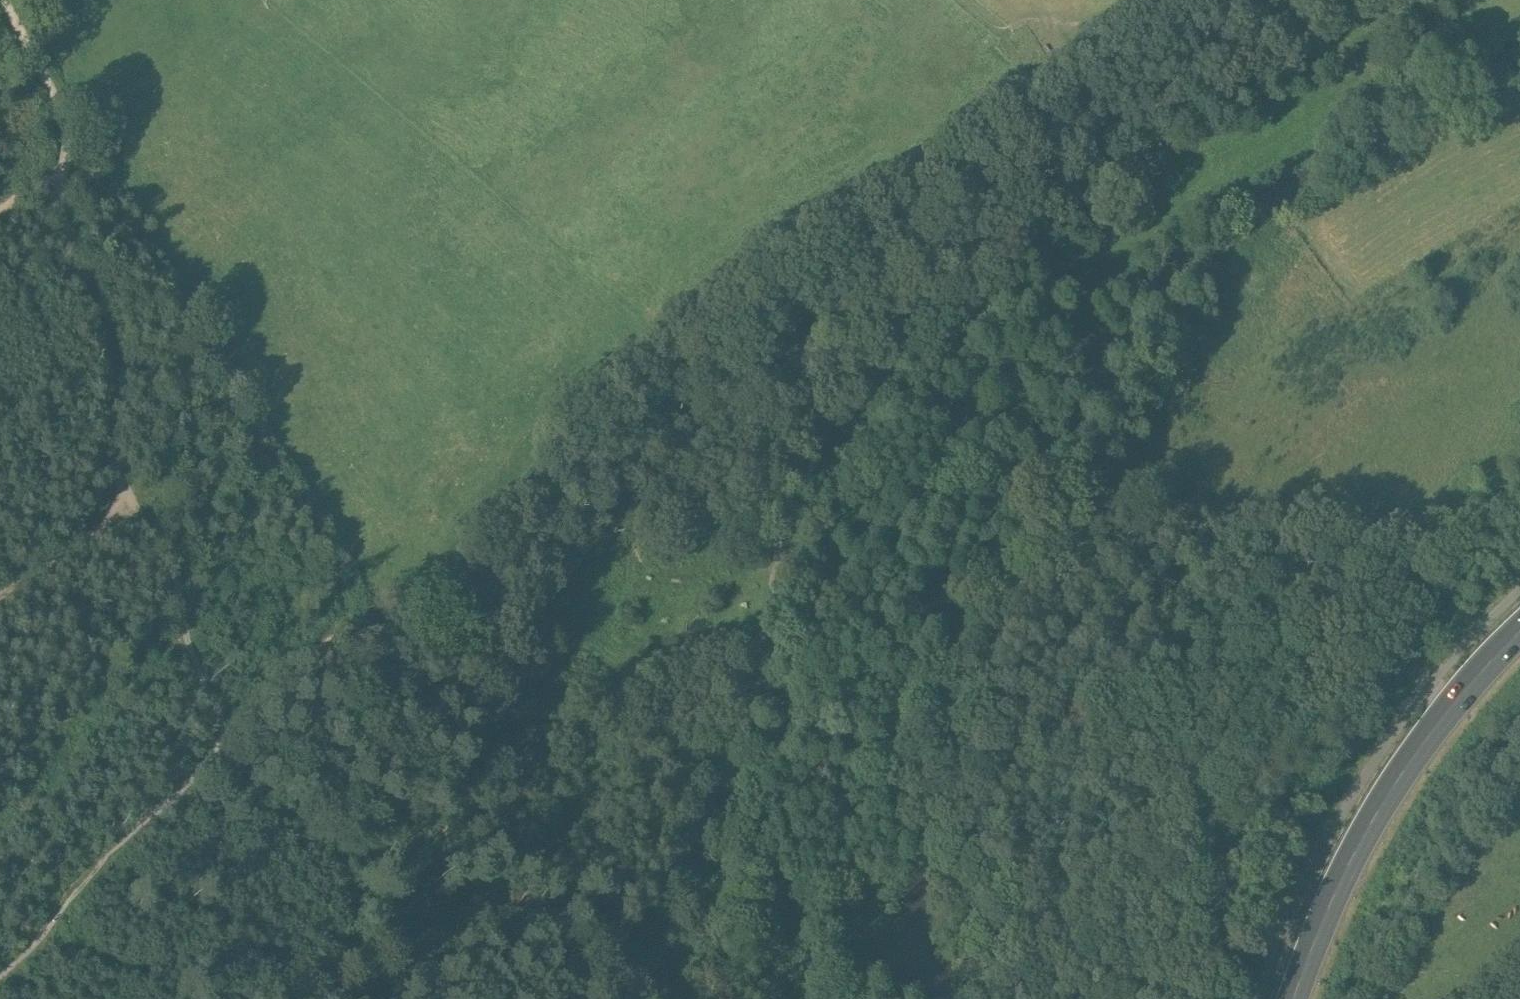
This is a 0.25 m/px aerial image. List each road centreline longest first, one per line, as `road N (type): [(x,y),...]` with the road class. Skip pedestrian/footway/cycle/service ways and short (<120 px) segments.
road 1 (unclassified): [(1381,0),(1114,131),(1021,223),(919,296),(835,403),(807,451),(765,621),(739,800),(725,998)]
road 2 (track): [(334,612),(249,415),(0,23)]
road 3 (track): [(0,201),(76,148),(66,258),(132,527)]
road 4 (primary): [(1519,623),(1454,699),(1359,843),(1296,998)]
road 5 (track): [(868,357),(871,335),(921,262),(986,185),(1053,56)]
road 6 (track): [(0,975),(100,856),(221,744)]
road 7 (track): [(132,527),(221,744)]
road 8 (track): [(221,744),(334,612)]
road 9 (track): [(249,415),(132,527)]
road 10 (track): [(132,527),(0,604)]

